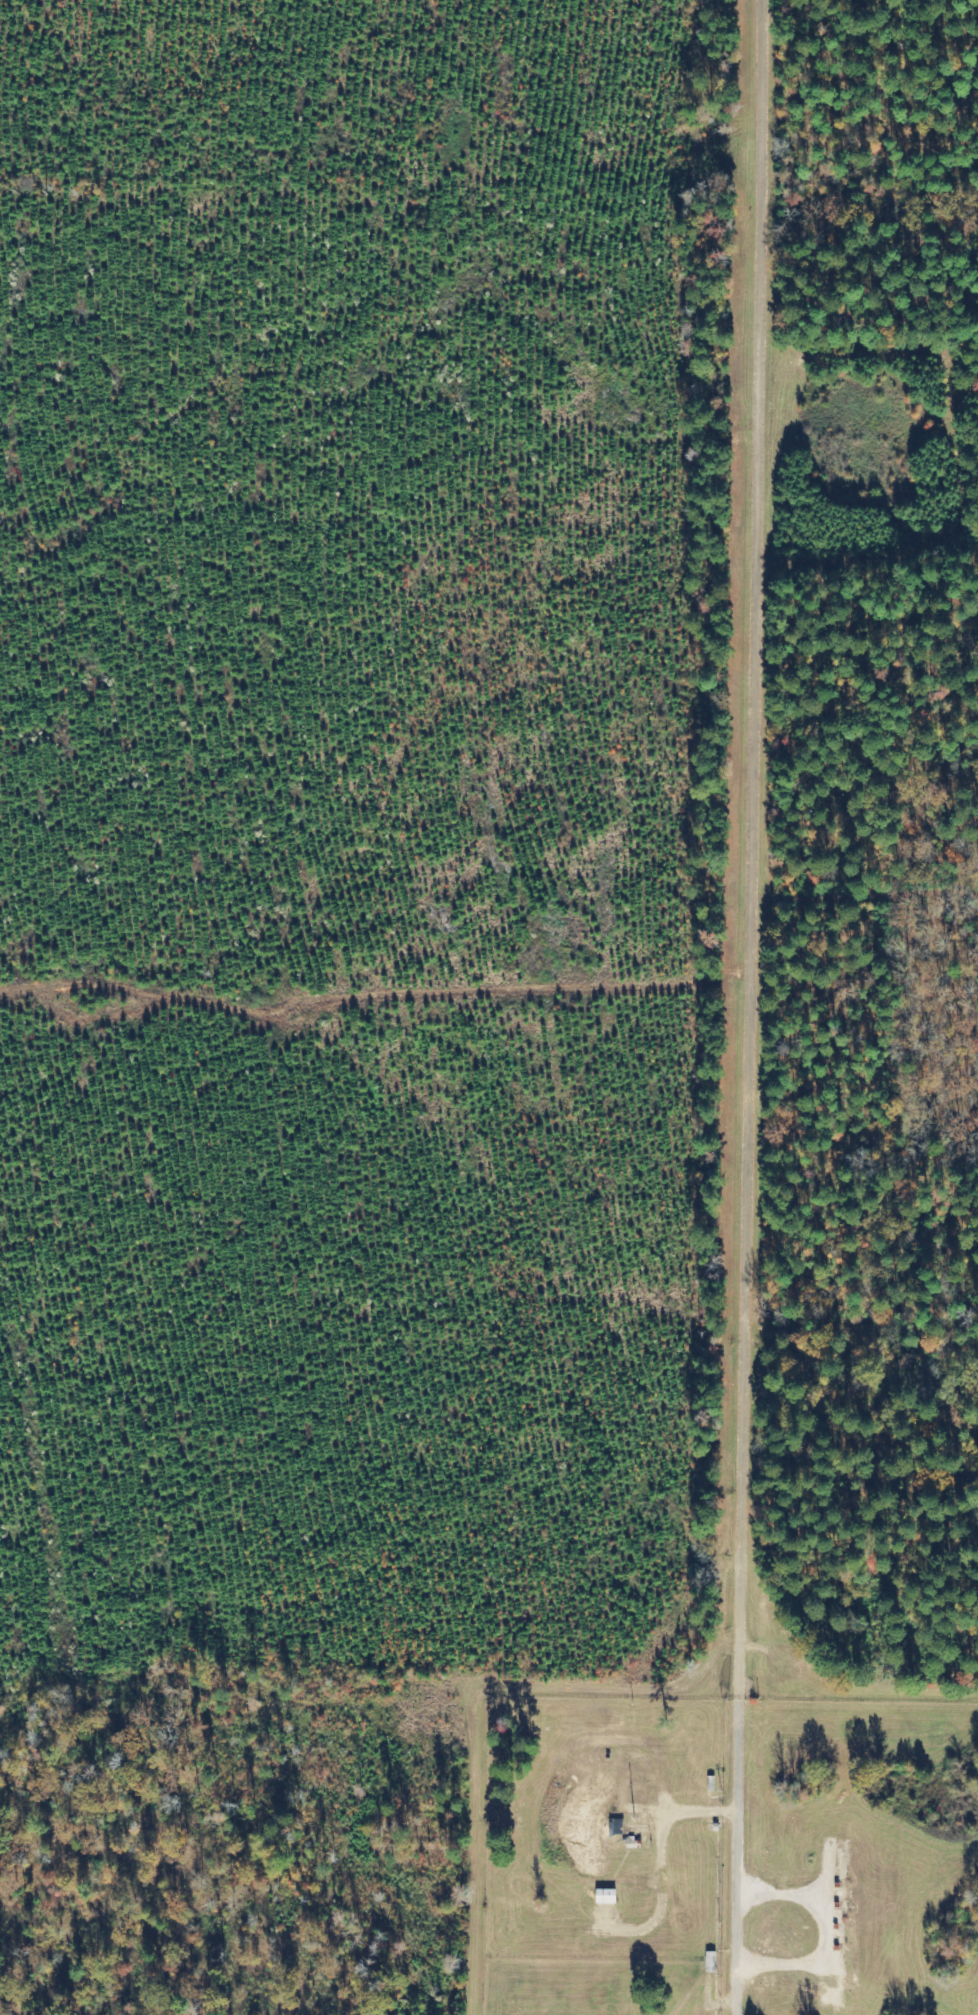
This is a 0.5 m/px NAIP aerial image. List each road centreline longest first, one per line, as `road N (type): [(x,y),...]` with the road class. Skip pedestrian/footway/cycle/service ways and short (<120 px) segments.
road 1 (residential): [(751,2014),(748,625),(757,0)]

